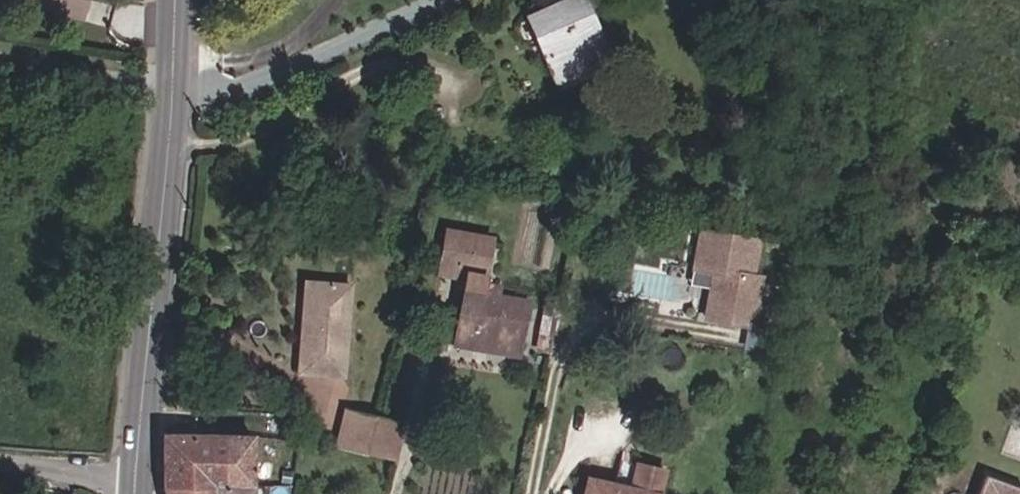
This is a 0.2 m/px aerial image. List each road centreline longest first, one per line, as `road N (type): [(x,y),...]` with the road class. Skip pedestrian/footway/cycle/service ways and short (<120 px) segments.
road 1 (secondary): [(136,477),(169,201),(178,0)]
road 2 (residential): [(0,462),(136,477)]

